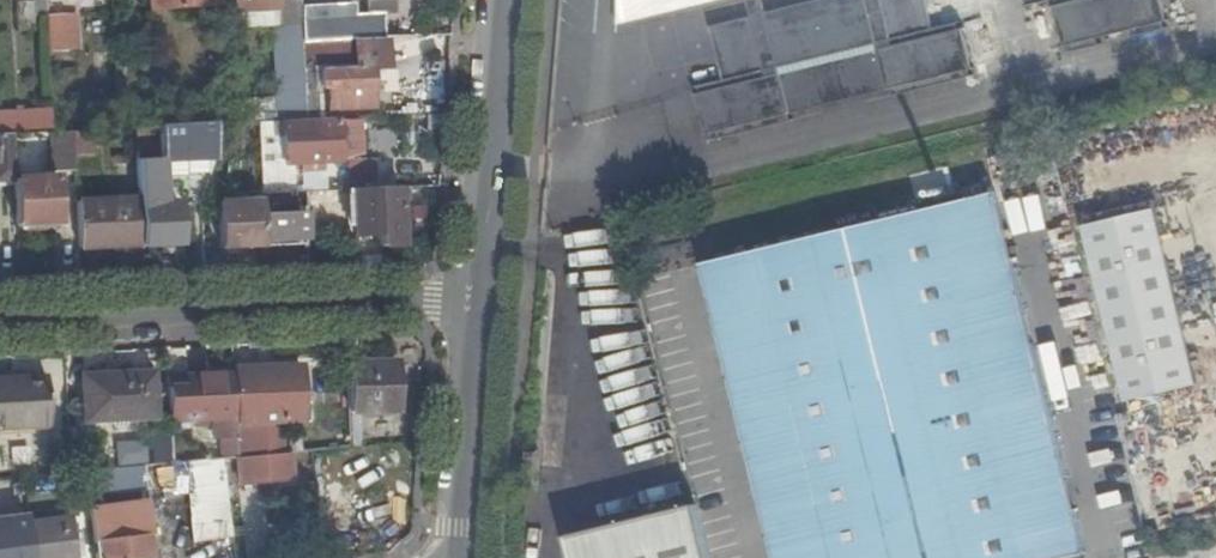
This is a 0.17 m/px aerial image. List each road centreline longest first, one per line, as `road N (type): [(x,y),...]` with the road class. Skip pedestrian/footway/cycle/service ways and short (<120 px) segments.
road 1 (residential): [(0,324),(475,301)]
road 2 (tertiary): [(475,301),(486,0)]
road 3 (tertiary): [(458,557),(475,301)]

